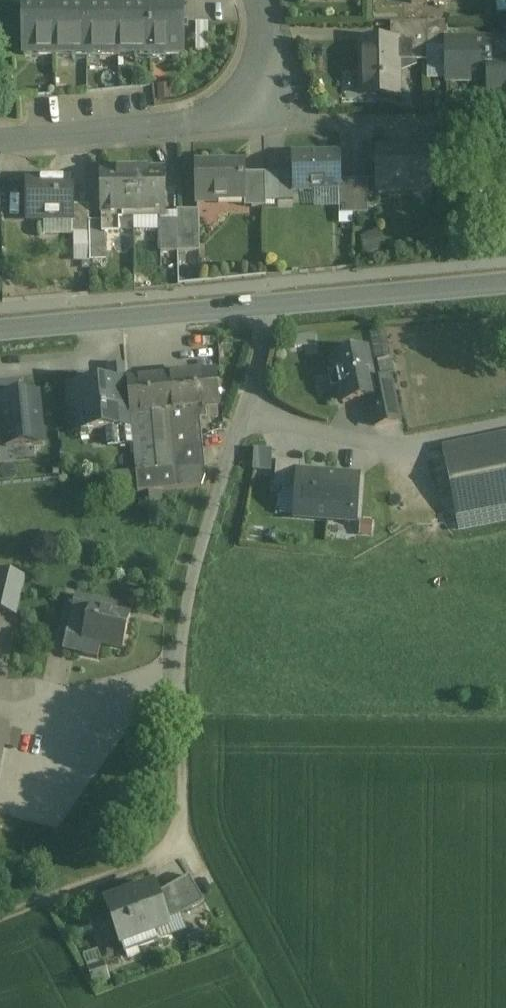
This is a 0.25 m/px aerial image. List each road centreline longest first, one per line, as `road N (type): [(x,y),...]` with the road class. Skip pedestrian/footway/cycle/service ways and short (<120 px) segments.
road 1 (tertiary): [(0,329),(505,281)]
road 2 (residential): [(256,0),(265,65),(252,96),(226,115),(0,143)]
road 3 (track): [(0,914),(180,843)]

